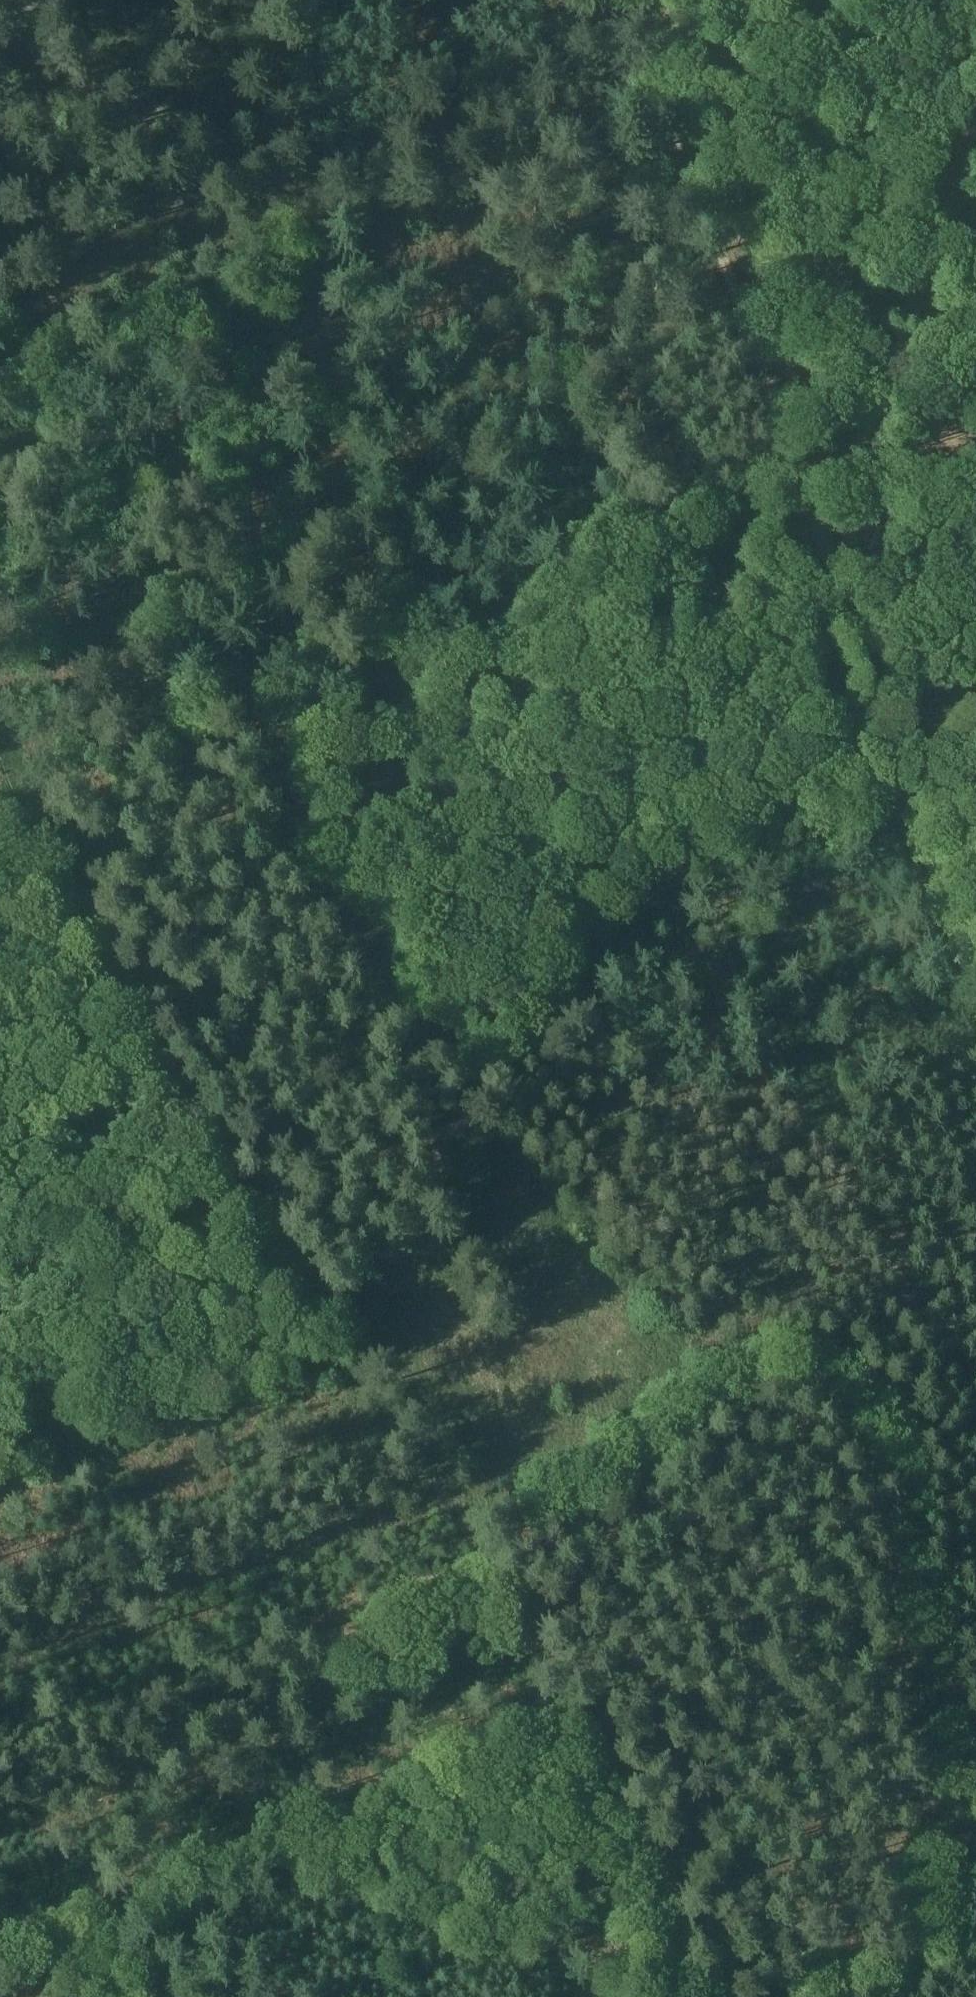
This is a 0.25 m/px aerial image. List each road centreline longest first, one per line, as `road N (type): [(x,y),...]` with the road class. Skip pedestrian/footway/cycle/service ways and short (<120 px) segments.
road 1 (track): [(975,971),(633,0)]
road 2 (track): [(0,838),(804,484)]

